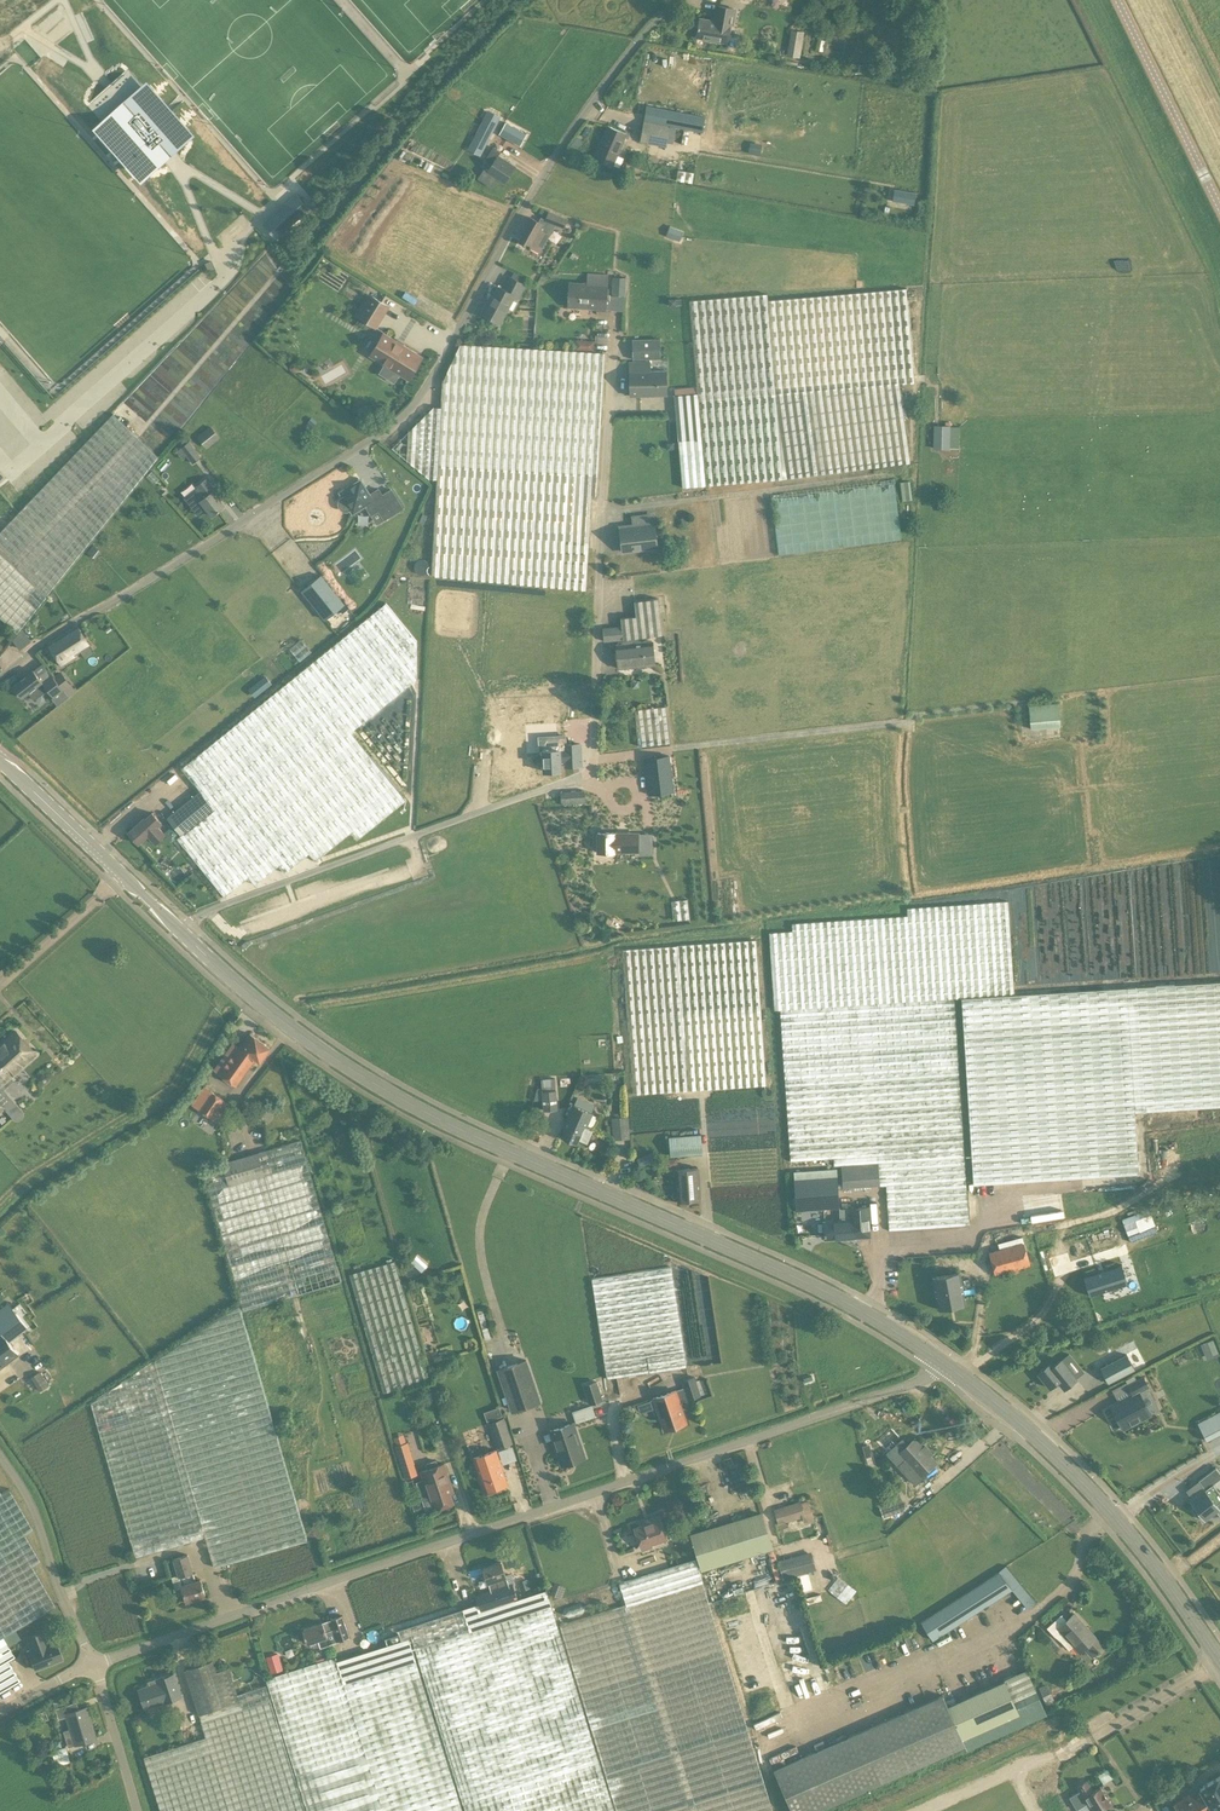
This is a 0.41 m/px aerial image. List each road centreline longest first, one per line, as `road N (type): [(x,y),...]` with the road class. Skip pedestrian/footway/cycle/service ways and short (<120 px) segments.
road 1 (unclassified): [(0,676),(407,410),(570,134),(678,0)]
road 2 (unclassified): [(615,307),(592,771),(226,903),(181,932)]
road 3 (unclassified): [(92,1662),(903,1388),(940,1361)]
road 4 (secondary): [(940,1361),(809,1283),(410,1104),(271,1012),(181,932)]
road 5 (secondary): [(1219,1661),(1108,1509),(1016,1418),(940,1361)]
road 6 (secondary): [(181,932),(0,760)]
road 7 (unclassified): [(92,1662),(42,1523),(0,1457)]
road 8 (tertiary): [(1219,199),(1120,0)]
road 9 (unclassified): [(135,1810),(92,1662)]

